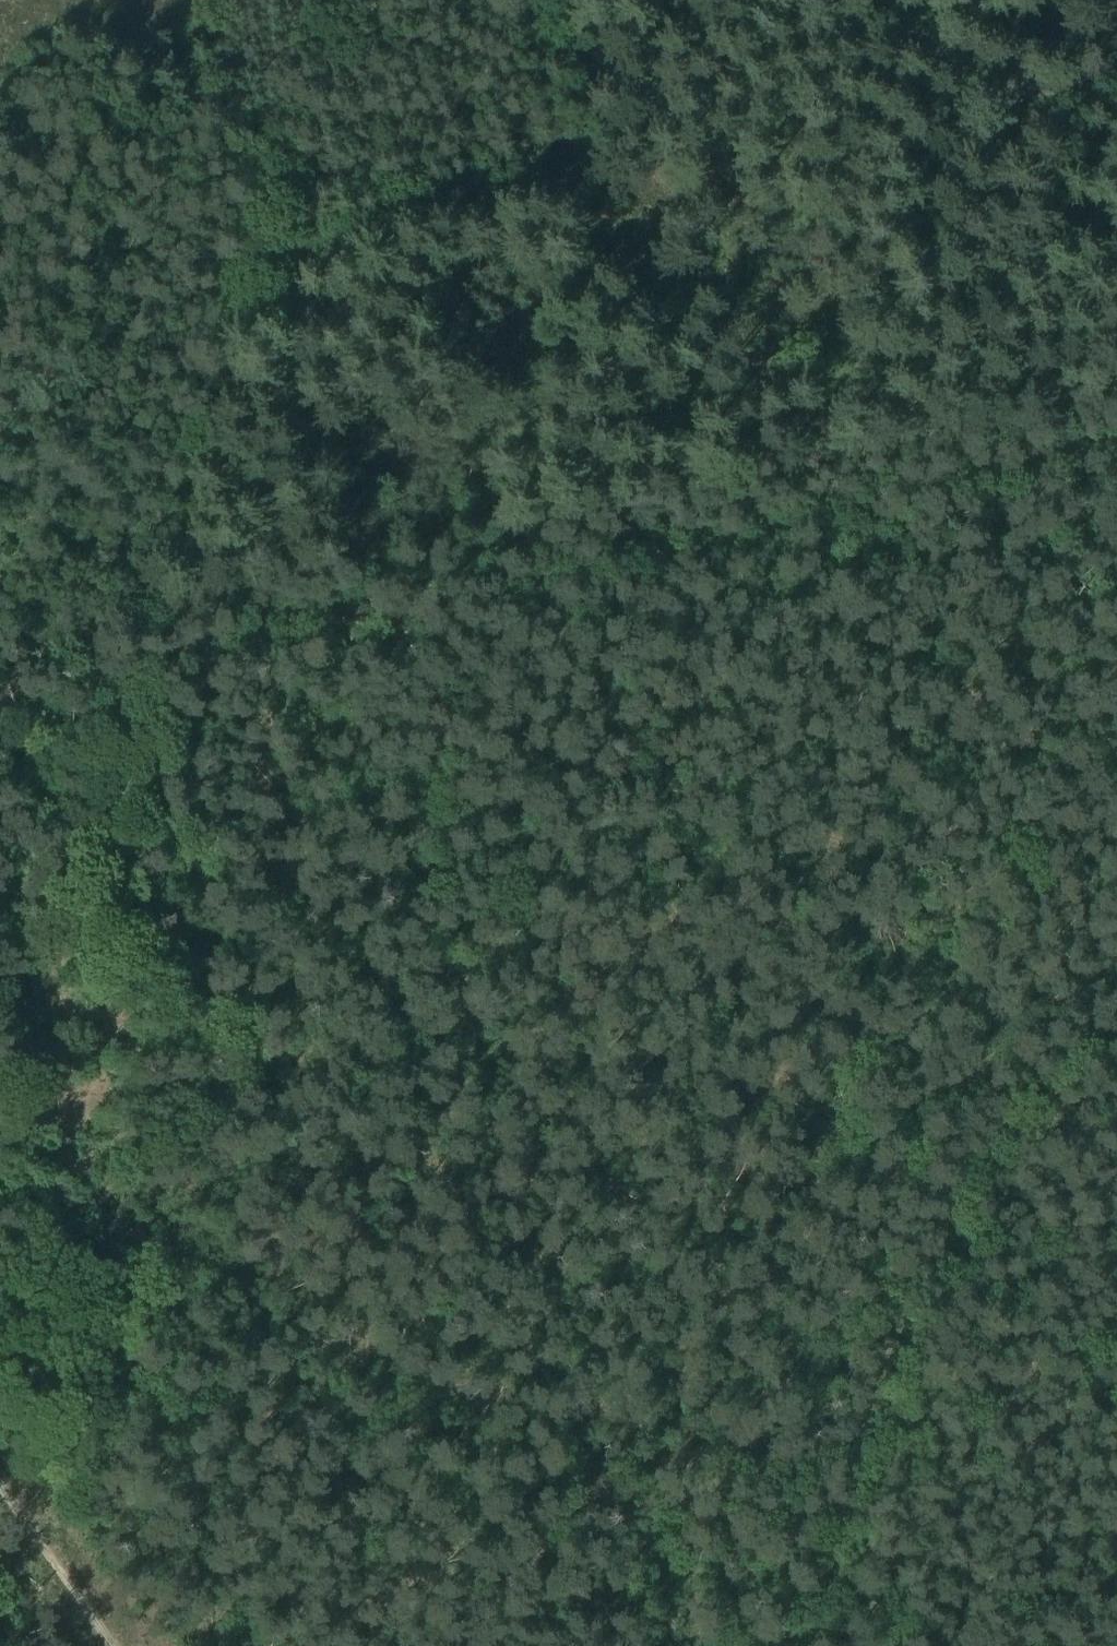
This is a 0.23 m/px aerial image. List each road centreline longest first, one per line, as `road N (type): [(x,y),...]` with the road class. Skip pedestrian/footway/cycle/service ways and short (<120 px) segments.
road 1 (track): [(377,618),(1116,448)]
road 2 (track): [(784,1645),(861,1471),(911,1279),(994,1109),(1027,1077),(1116,1021)]
road 3 (track): [(108,1645),(0,1493)]
road 4 (track): [(994,1109),(1116,1133)]

